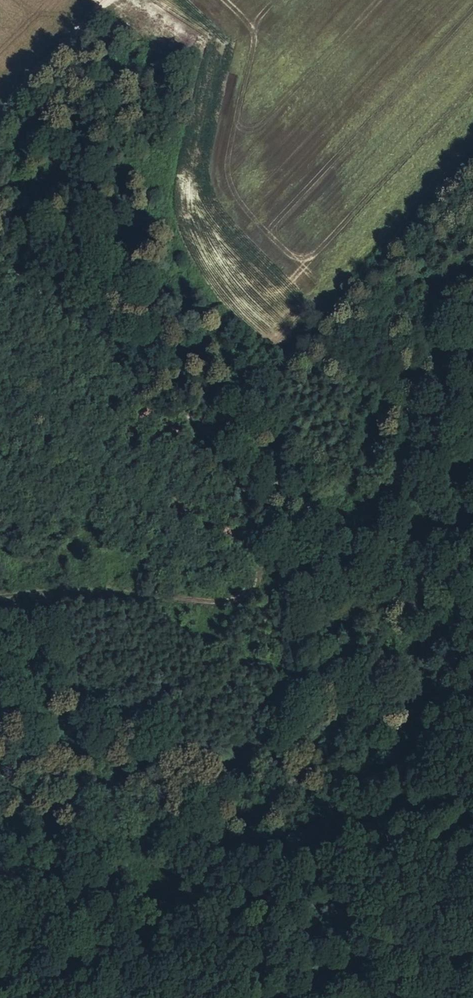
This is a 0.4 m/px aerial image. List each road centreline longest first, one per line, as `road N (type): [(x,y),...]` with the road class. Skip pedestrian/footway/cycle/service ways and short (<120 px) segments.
road 1 (track): [(0,252),(267,479),(346,585),(341,692),(331,740),(302,776),(250,793),(0,776)]
road 2 (track): [(0,597),(253,591),(255,568),(215,435)]
road 3 (track): [(0,104),(99,0)]

